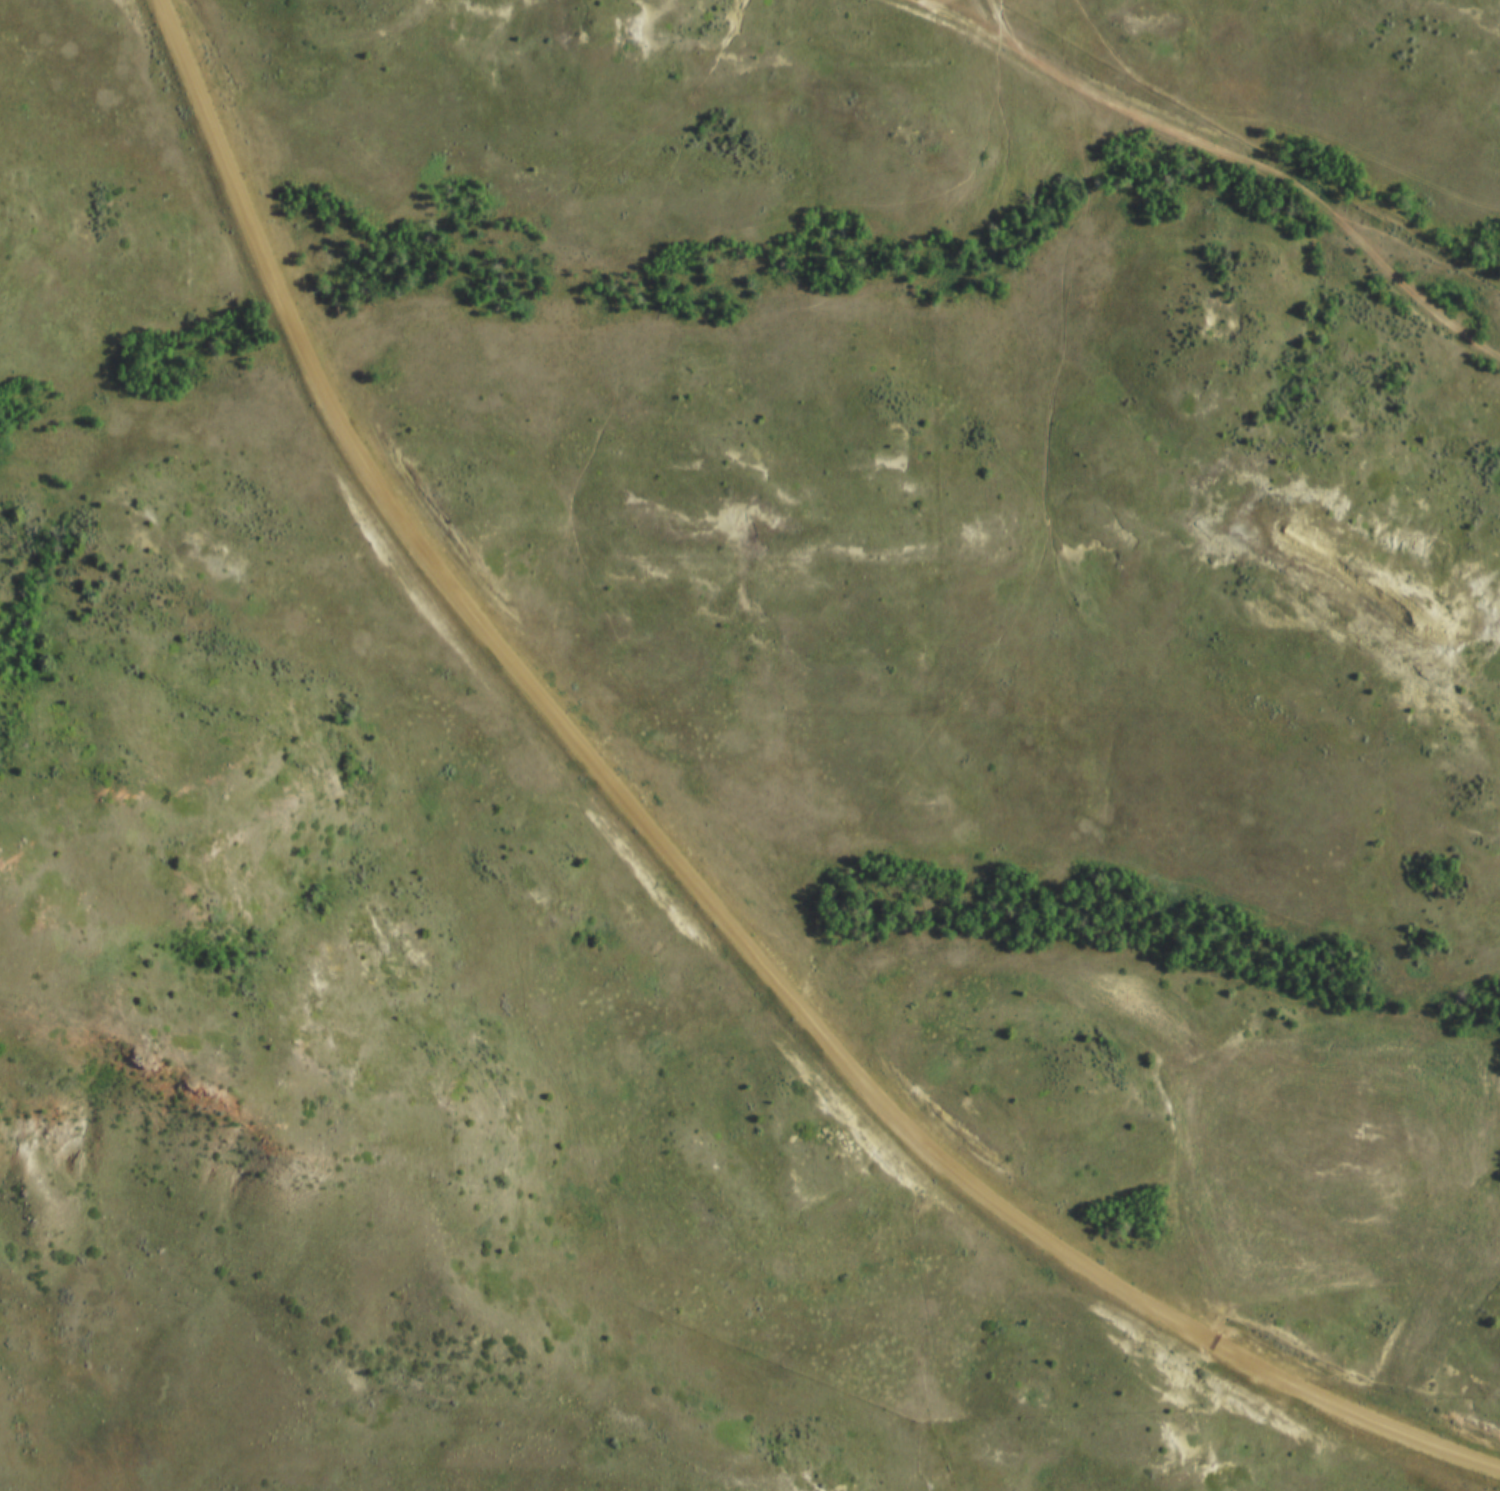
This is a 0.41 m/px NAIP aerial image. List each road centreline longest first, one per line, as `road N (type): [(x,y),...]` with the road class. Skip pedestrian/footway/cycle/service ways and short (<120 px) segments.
road 1 (residential): [(161,0),(282,298),(333,411),(382,491),(585,756),(878,1098),(1013,1215),(1184,1327),(1337,1404),(1499,1469)]
road 2 (track): [(912,0),(1012,46),(1126,113),(1274,174),(1499,357)]

